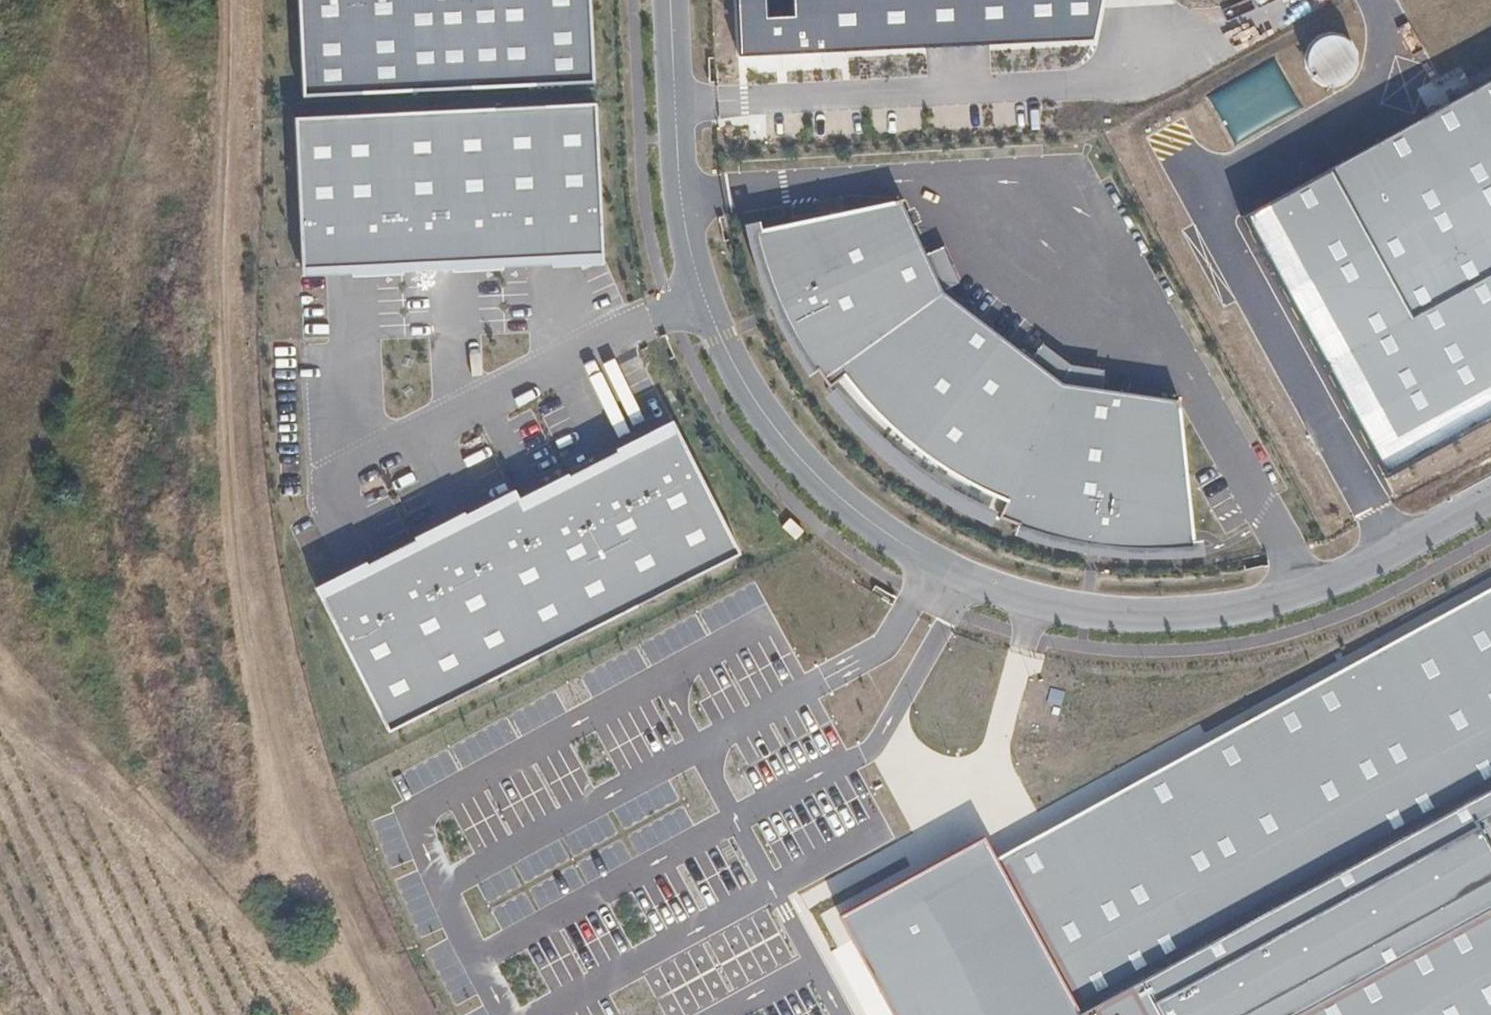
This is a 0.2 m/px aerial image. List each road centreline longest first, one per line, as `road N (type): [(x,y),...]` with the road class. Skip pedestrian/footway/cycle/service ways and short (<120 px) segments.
road 1 (residential): [(671,0),(683,236),(709,315),(802,460),(932,563),(968,583),(1063,611),(1145,618),(1235,611),(1331,579),(1490,493)]

